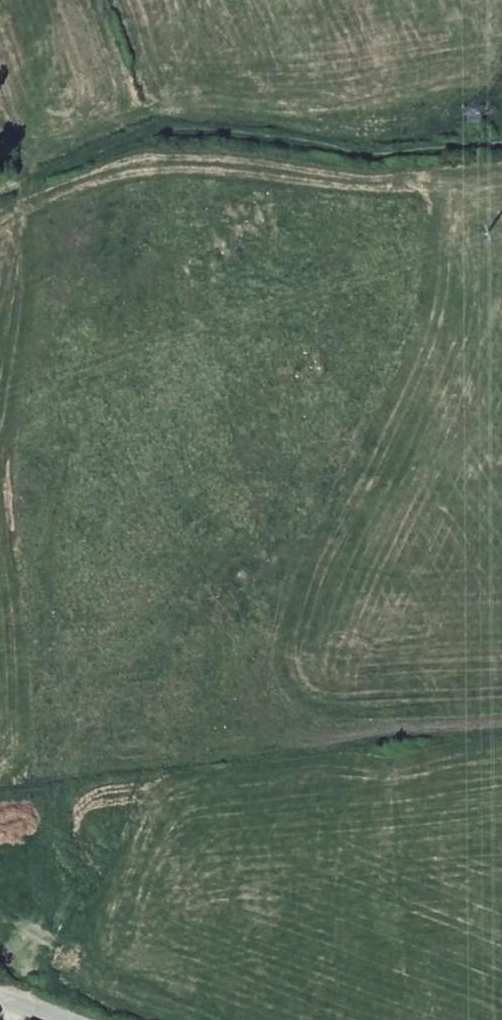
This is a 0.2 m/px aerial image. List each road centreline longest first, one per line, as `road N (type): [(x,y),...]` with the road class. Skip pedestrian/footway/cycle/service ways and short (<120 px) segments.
road 1 (track): [(0,189),(153,129),(359,154),(501,142)]

